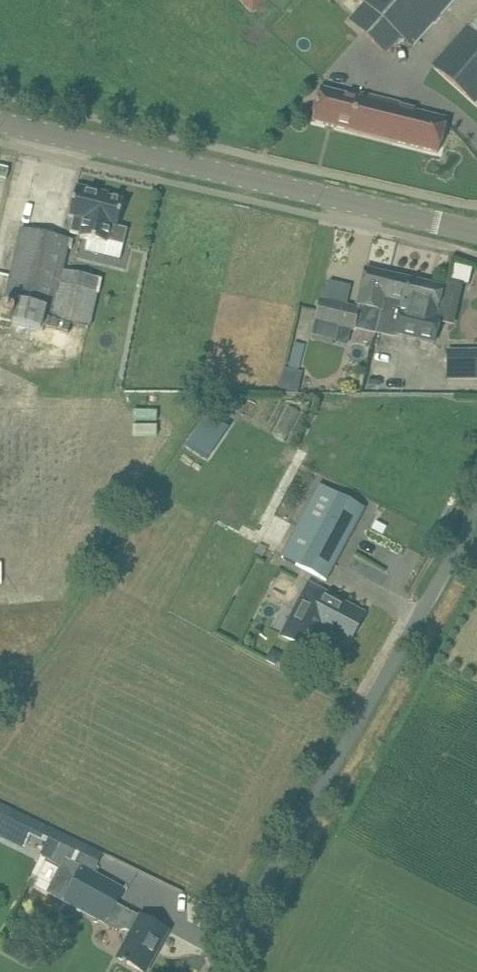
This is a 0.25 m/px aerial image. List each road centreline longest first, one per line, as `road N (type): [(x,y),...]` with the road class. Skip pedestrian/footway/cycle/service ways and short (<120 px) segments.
road 1 (unclassified): [(212,971),(476,511)]
road 2 (tertiary): [(476,236),(0,125)]

